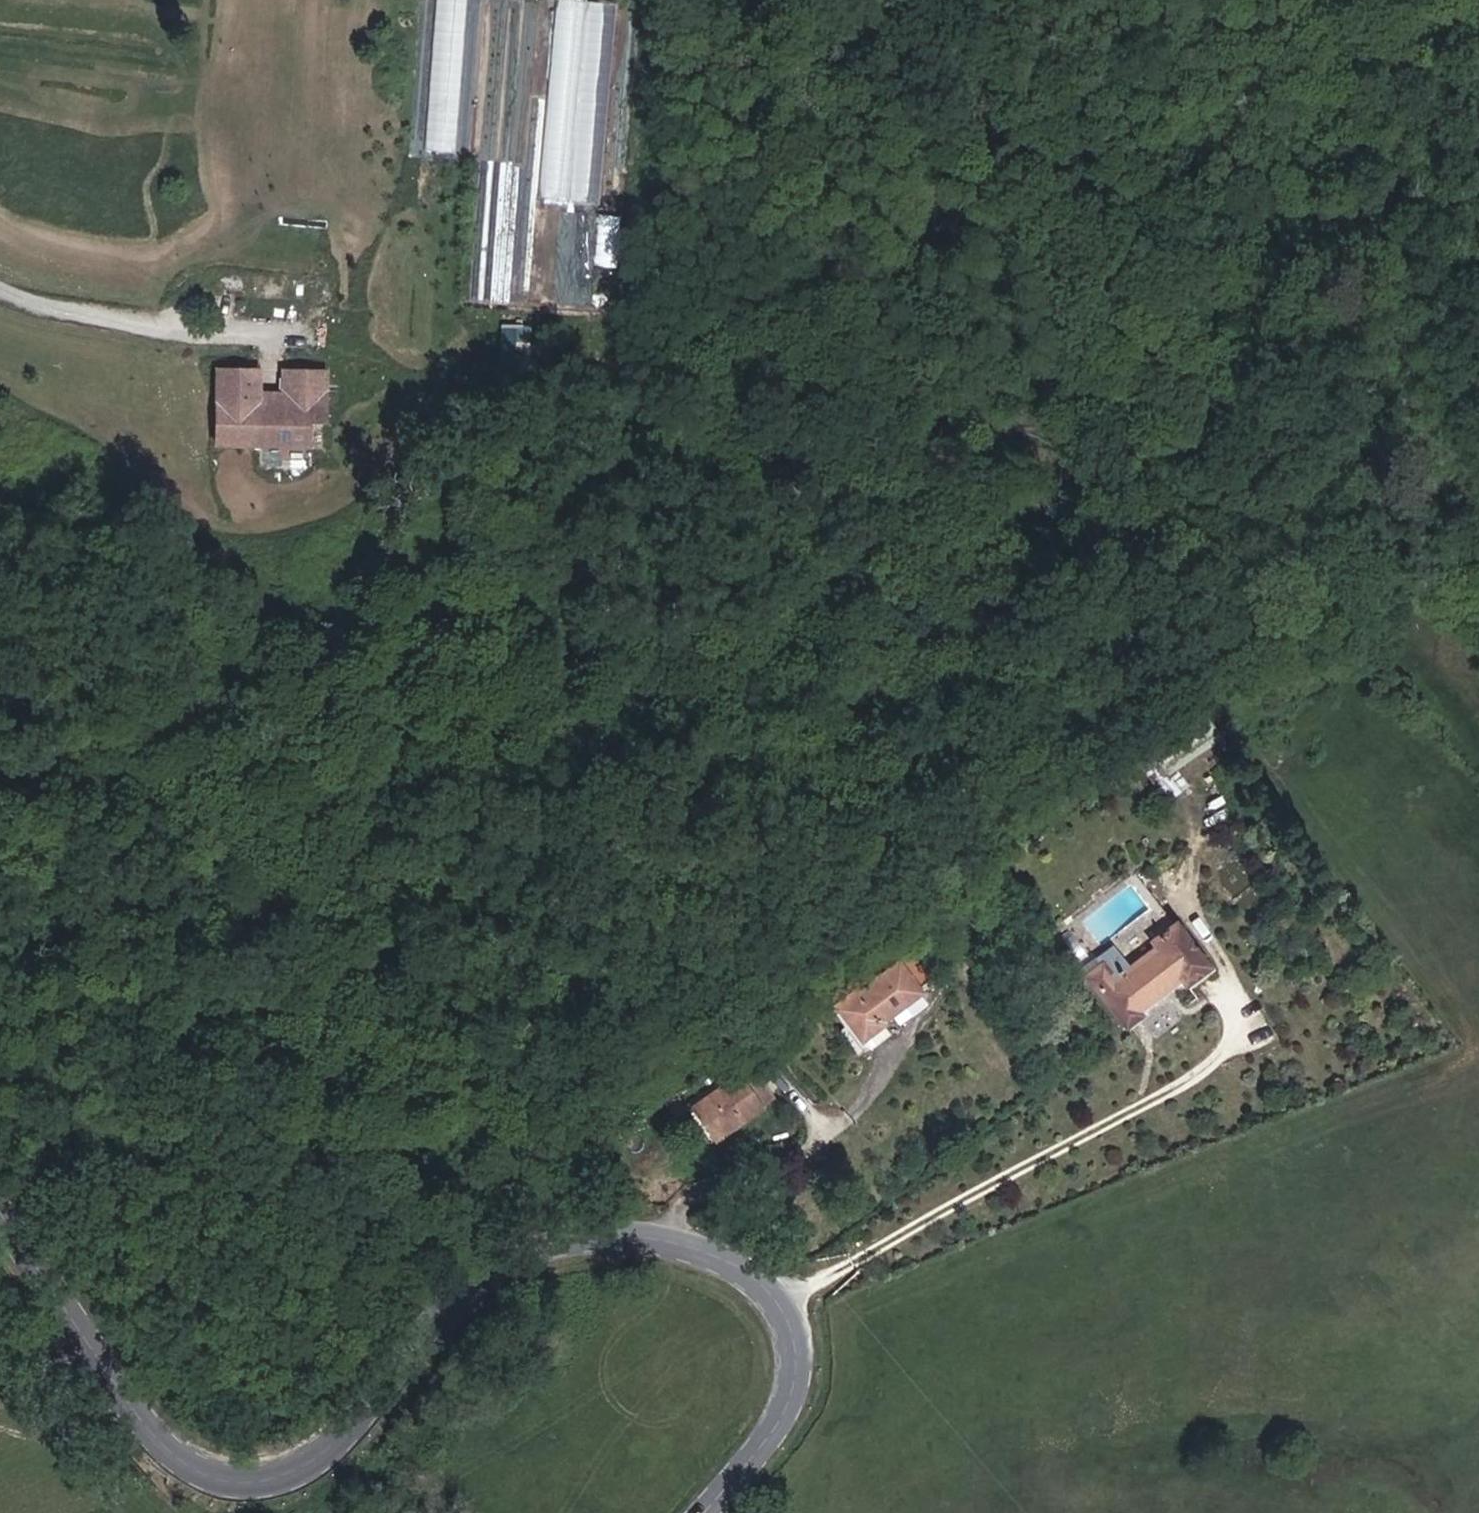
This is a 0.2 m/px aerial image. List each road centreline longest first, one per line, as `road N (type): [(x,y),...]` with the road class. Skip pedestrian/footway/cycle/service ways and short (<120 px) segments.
road 1 (tertiary): [(700,1512),(781,1421),(797,1370),(790,1318),(774,1296),(704,1251),(594,1236),(512,1256),(467,1288),(337,1436),(296,1470),(228,1479),(180,1460),(133,1414),(0,1218)]

